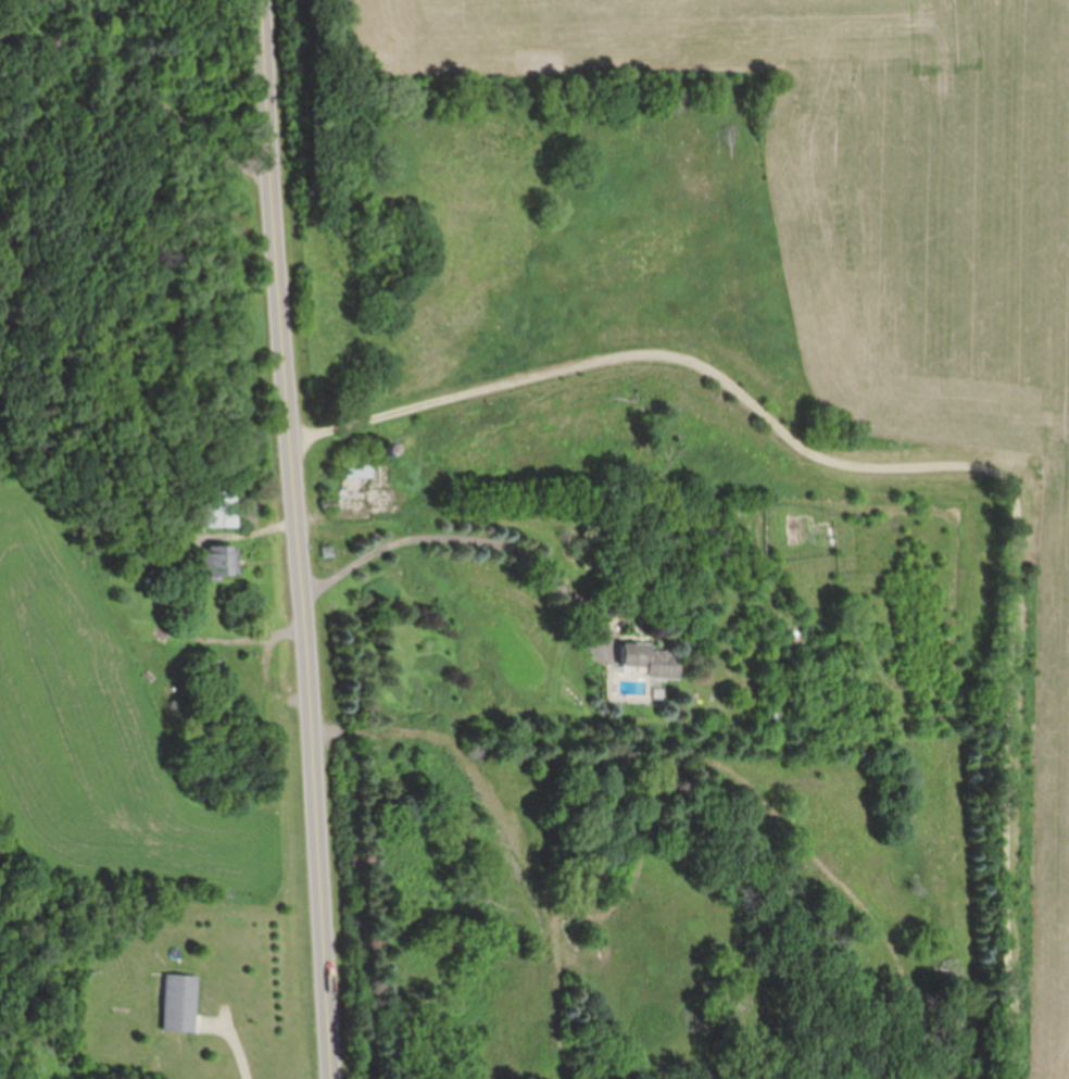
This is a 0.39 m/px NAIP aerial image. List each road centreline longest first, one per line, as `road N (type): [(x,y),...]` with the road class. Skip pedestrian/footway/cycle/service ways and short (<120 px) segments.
road 1 (secondary): [(264,0),(334,1078)]

